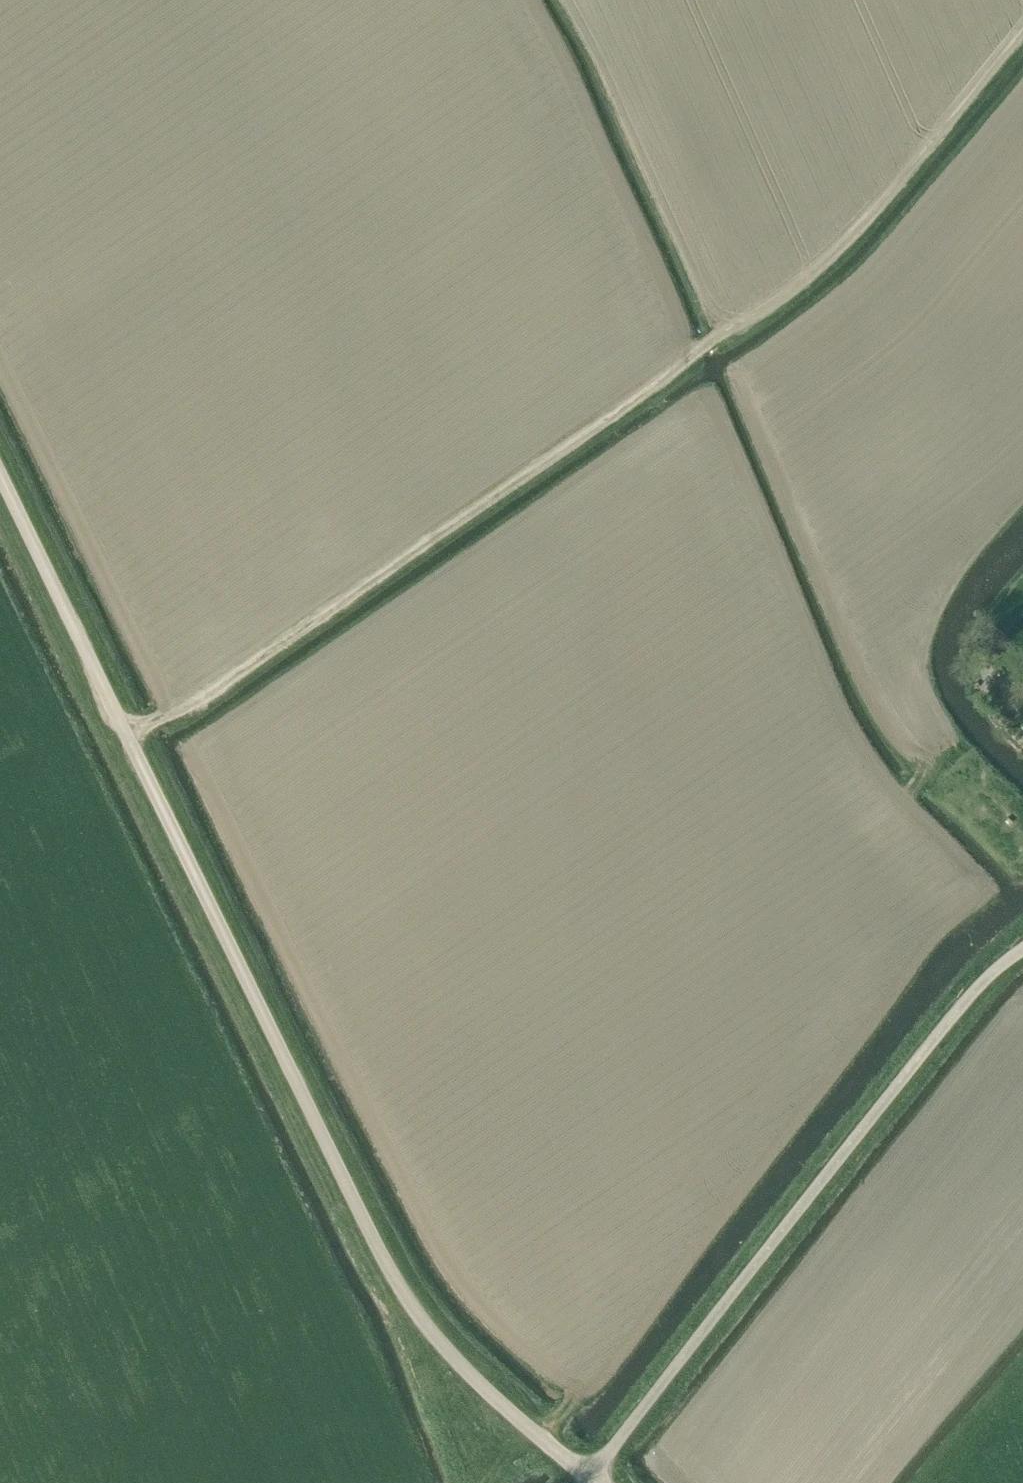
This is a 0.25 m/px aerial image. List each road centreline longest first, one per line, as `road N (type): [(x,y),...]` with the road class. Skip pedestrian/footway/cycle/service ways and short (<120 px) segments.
road 1 (unclassified): [(590,1477),(459,1365),(398,1286),(0,473)]
road 2 (unclassified): [(590,1477),(941,1026),(1022,949)]

